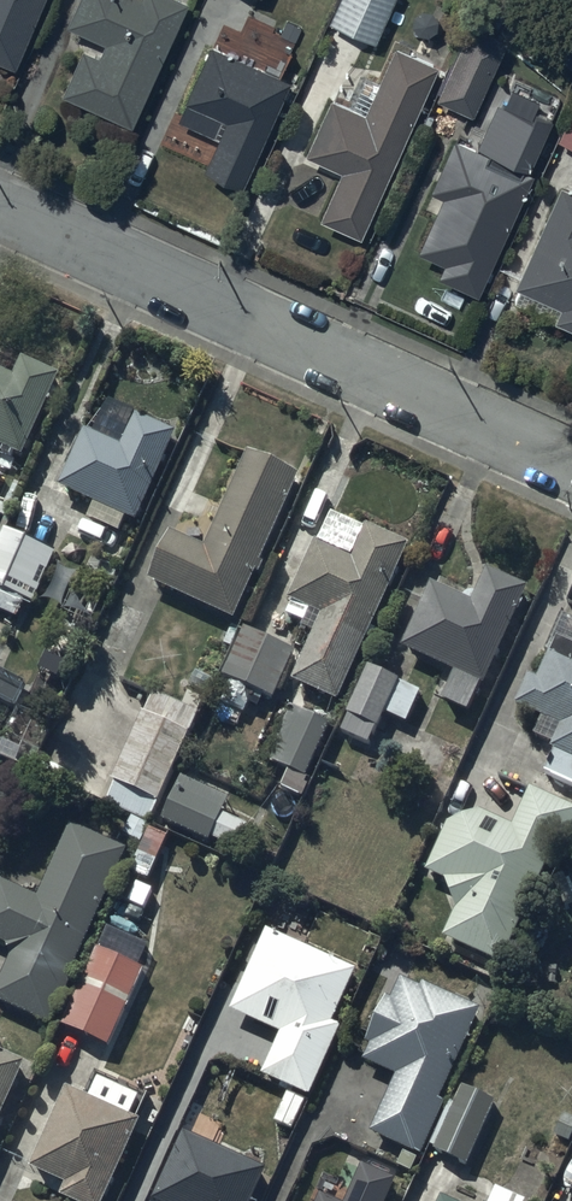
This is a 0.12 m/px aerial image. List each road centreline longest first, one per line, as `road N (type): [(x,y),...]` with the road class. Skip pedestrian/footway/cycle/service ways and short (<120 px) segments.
road 1 (tertiary): [(0,205),(571,464)]

